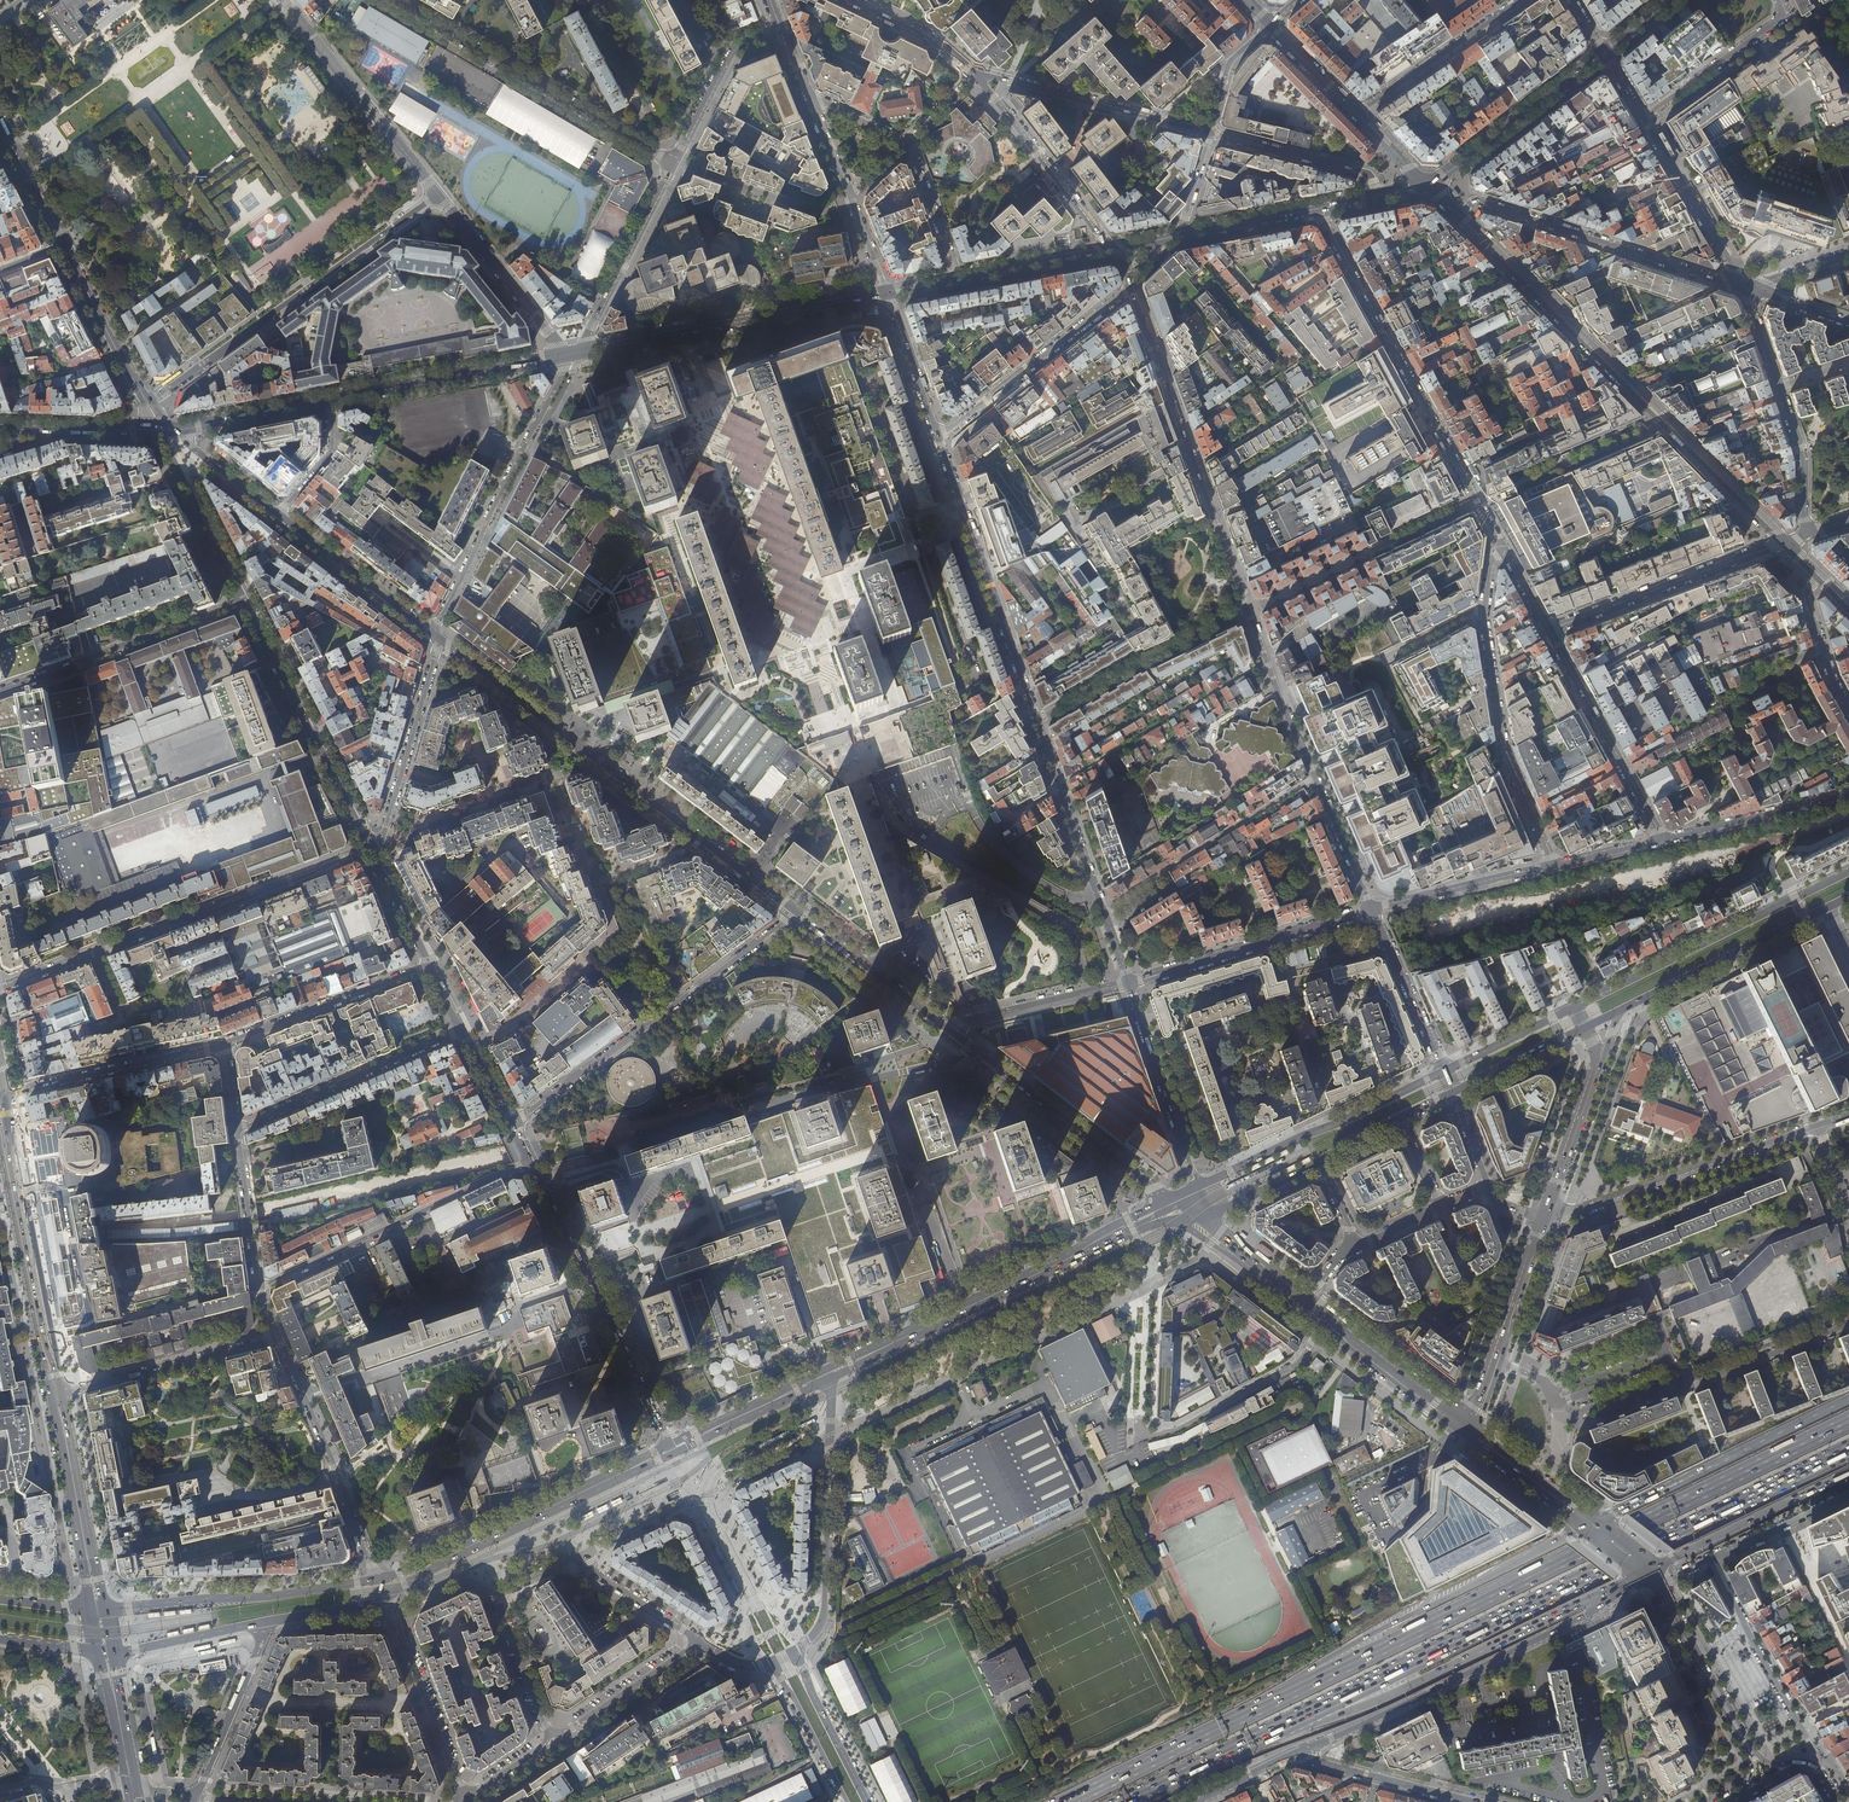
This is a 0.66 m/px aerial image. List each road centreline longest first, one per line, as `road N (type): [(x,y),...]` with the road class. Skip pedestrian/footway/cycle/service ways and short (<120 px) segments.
road 1 (trunk): [(1848,1421),(1259,1707)]
road 2 (trunk): [(1279,1729),(1848,1448)]
road 3 (tertiary): [(1458,214),(1785,542)]
road 4 (unclassified): [(775,727),(703,515),(679,492),(664,451),(626,407),(569,427),(548,421)]
road 5 (residential): [(1318,208),(1505,549)]
road 6 (primary): [(1172,1199),(824,1371)]
road 7 (trunk): [(1590,1523),(1365,1633),(1259,1707)]
road 8 (residential): [(801,914),(512,1124)]
road 9 (residential): [(148,402),(438,195)]
road 10 (primary): [(828,1379),(1141,1227)]
road 11 (trunk): [(1279,1729),(1370,1705),(1598,1601)]
road 12 (residential): [(1130,287),(1248,609)]
road 13 (primary): [(1305,1749),(1589,1614),(1598,1601)]
road 14 (primary): [(672,1443),(376,1578)]
road 15 (primary): [(387,1598),(453,1558),(676,1452)]
road 16 (residential): [(674,164),(396,0)]
road 17 (secondary): [(531,1162),(672,1443)]
road 18 (primary): [(1848,872),(1575,1007)]
road 19 (residential): [(1458,214),(1478,201),(1744,288)]
road 20 (residential): [(531,1162),(259,1288)]
road 21 (residential): [(95,952),(372,849)]
road 22 (primary): [(0,1106),(56,1394)]
road 23 (residential): [(868,966),(913,938),(858,785),(794,741)]
road 24 (residential): [(1818,1126),(1543,1218)]
road 25 (trunk): [(1848,1398),(1590,1523)]
road 26 (secondary): [(801,914),(574,740)]
road 27 (secondary): [(1172,1199),(945,1026)]
road 28 (residential): [(830,1434),(573,1557)]
road 29 (primary): [(376,1578),(269,1596),(98,1608)]
road 30 (secondary): [(246,600),(372,849)]
road 31 (unclassified): [(726,324),(817,583)]
road 32 (primary): [(1444,1071),(1198,1187)]
road 33 (residential): [(1486,612),(1505,755),(1554,865)]
road 34 (residential): [(246,600),(0,692)]
road 35 (unclassified): [(817,583),(862,617),(896,708),(794,741)]
road 36 (residential): [(279,1336),(376,1578)]
road 37 (residential): [(1128,984),(1372,909)]
road 38 (residential): [(1106,918),(1150,889),(1163,870),(1315,777)]
road 39 (residential): [(1785,542),(1549,630)]
road 40 (residential): [(238,1129),(463,1029)]
road 41 (residential): [(1130,287),(938,438)]
road 42 (residential): [(975,75),(1209,133)]
road 43 (residential): [(1549,630),(1663,840)]
road 44 (residential): [(1037,719),(1248,609)]
road 45 (residential): [(1324,1321),(1294,1366),(1180,1428),(1149,1435),(1140,1416)]
road 46 (residential): [(775,727),(706,676),(598,717),(574,740)]
road 47 (secondary): [(333,401),(562,356)]
road 48 (primary): [(1620,1010),(1828,907)]
road 49 (residential): [(225,1043),(0,1093)]
road 50 (residential): [(56,1394),(279,1336)]
road 51 (secondary): [(794,1652),(825,1613),(830,1434)]
road 52 (residential): [(437,635),(383,837),(372,849)]
road 53 (secondary): [(1428,186),(1604,53)]
road 54 (trunk): [(1650,1570),(1848,1473)]
road 55 (residential): [(975,75),(1111,248)]
road 56 (residential): [(431,966),(225,1043)]
road 57 (tertiary): [(1037,719),(964,512)]
road 58 (primary): [(56,1394),(98,1608)]
road 59 (tertiary): [(1198,1187),(1128,984)]
road 60 (residential): [(387,1598),(464,1798)]
road 61 (tertiary): [(887,292),(808,93)]
road 62 (trunk): [(1259,1707),(1069,1801)]
road 63 (tertiary): [(1106,918),(1037,719)]
road 64 (residential): [(674,164),(580,352)]
road 65 (residential): [(1669,1359),(1677,1381),(1689,1386),(1848,1325)]
road 66 (residential): [(438,195),(562,356)]
road 67 (residential): [(1357,113),(1522,0)]
road 68 (secondary): [(437,635),(279,514)]
road 69 (residential): [(1744,288),(1643,117)]
road 70 (residential): [(1663,840),(1848,794)]
road 71 (secondary): [(163,430),(246,600)]
road 72 (residential): [(945,1026),(1128,984)]
road 73 (residential): [(1372,909),(1554,865)]
road 74 (residential): [(1209,133),(1364,172),(1375,196)]
road 75 (residential): [(1778,0),(1777,21),(1643,117)]
road 76 (residential): [(264,1622),(197,1795)]
road 77 (secondary): [(1470,1433),(1324,1321)]
road 78 (residential): [(780,27),(735,46),(674,164)]
road 79 (residential): [(1248,609),(1315,777)]
road 80 (residential): [(701,1642),(551,1742)]
road 81 (secondary): [(148,402),(65,244)]
road 82 (residential): [(540,419),(461,579)]
road 83 (residential): [(1372,909),(1444,1071)]
road 84 (secondary): [(574,740),(437,635)]
road 85 (secondary): [(163,430),(333,401)]
road 86 (secondary): [(1601,1059),(1543,1218)]
road 87 (primary): [(676,1452),(828,1379)]
road 88 (primary): [(824,1371),(672,1443)]
road 89 (trunk): [(1127,1801),(1279,1729)]
road 90 (secondary): [(868,1801),(794,1652)]
road 91 (secondary): [(726,324),(887,292)]
road 92 (primary): [(106,1653),(264,1622)]
road 93 (residential): [(259,1288),(238,1129)]
road 94 (residential): [(773,1663),(847,1801)]
road 95 (secondary): [(1792,1765),(1763,1760),(1695,1654)]
road 96 (secondary): [(959,278),(1111,248)]
road 97 (tertiary): [(938,438),(887,292)]
road 98 (residential): [(551,1742),(495,1598)]
road 99 (secondary): [(1695,1654),(1752,1760),(1745,1793)]
road 100 (residential): [(573,1557),(701,1642)]
road 101 (residential): [(1746,1628),(1811,1744),(1809,1764)]
road 102 (residential): [(1803,536),(1803,458),(1779,387)]
road 103 (secondary): [(1543,1218),(1494,1362)]
road 104 (secondary): [(1590,1523),(1470,1433)]
road 105 (secondary): [(14,429),(163,430)]
road 106 (secondary): [(580,352),(726,324)]
road 107 (residential): [(1713,1558),(1848,1496)]
road 108 (primary): [(1453,1091),(1586,1028)]
road 109 (residential): [(959,278),(907,141)]
road 110 (primary): [(1575,1007),(1444,1071)]
road 111 (residential): [(1820,577),(1807,598),(1848,710)]
road 112 (residential): [(1315,777),(1372,909)]
road 113 (residential): [(854,0),(924,33),(975,75)]
road 114 (secondary): [(279,514),(163,430)]
road 115 (secondary): [(1180,235),(1318,208)]
road 116 (residential): [(977,673),(926,543)]
road 117 (secondary): [(65,244),(0,121)]
road 118 (residential): [(279,514),(332,449),(333,401)]
road 119 (residential): [(131,1779),(0,1791)]
road 120 (secondary): [(372,849),(431,966)]
road 121 (primary): [(106,1653),(131,1779)]
road 122 (residential): [(1269,24),(1228,66),(1209,133)]
road 123 (primary): [(1204,1216),(1318,1163)]
road 124 (primary): [(264,1622),(387,1598)]
road 125 (tertiary): [(1357,113),(1269,24)]
road 126 (primary): [(1195,1801),(1305,1749)]
road 127 (residential): [(1665,1348),(1552,1393)]
road 128 (residential): [(1557,1403),(1669,1359)]

